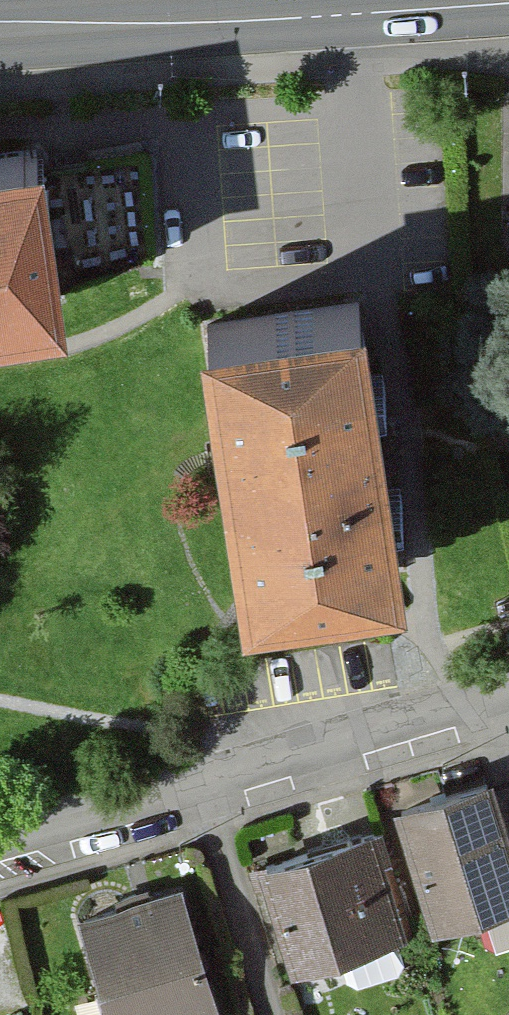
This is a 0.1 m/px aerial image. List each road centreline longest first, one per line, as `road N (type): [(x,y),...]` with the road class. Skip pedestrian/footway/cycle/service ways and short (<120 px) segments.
road 1 (secondary): [(508,2),(170,22)]
road 2 (residential): [(207,791),(508,704)]
road 3 (residential): [(207,791),(268,1014)]
road 4 (residential): [(0,844),(207,791)]
road 5 (secondary): [(170,22),(0,35)]

